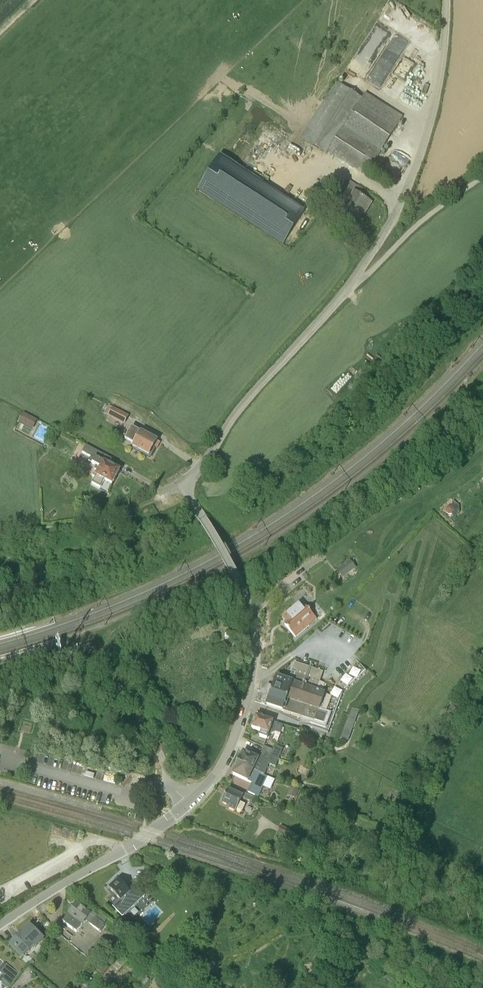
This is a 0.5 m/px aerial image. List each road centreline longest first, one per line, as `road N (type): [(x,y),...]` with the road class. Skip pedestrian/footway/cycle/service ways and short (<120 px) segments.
road 1 (unclassified): [(0,925),(179,811),(215,775),(232,743),(252,683),(253,616),(183,485)]
road 2 (unclassified): [(347,288),(415,166),(436,93),(445,0)]
road 3 (unclassified): [(183,485),(240,407),(347,288)]
road 4 (unclassified): [(347,288),(482,176)]
road 5 (track): [(120,852),(93,840),(0,891)]

